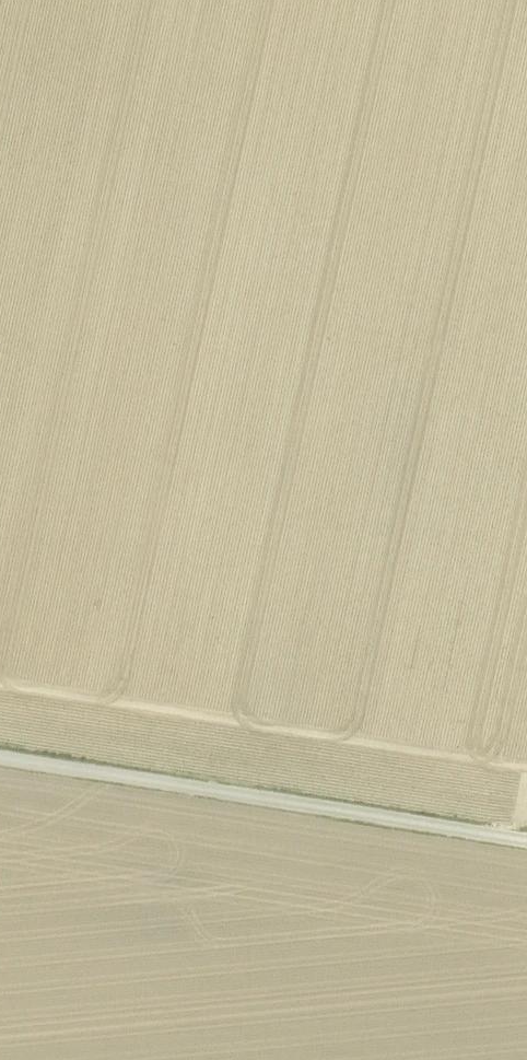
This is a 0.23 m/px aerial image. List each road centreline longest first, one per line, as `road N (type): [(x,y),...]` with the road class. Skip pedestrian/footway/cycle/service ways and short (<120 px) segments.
road 1 (track): [(0,766),(526,844)]

